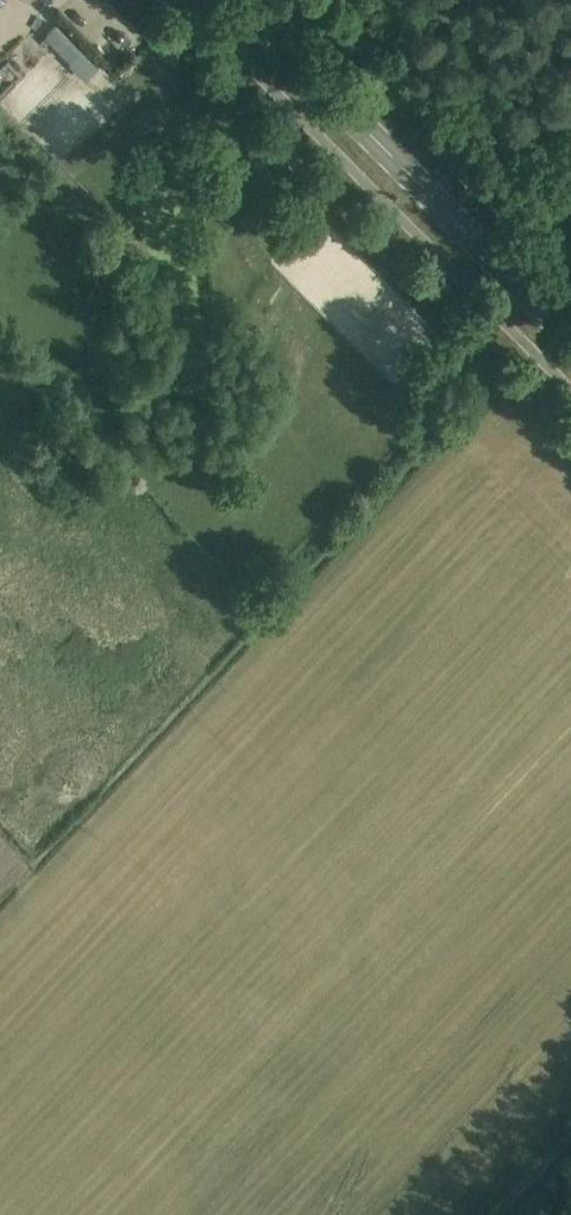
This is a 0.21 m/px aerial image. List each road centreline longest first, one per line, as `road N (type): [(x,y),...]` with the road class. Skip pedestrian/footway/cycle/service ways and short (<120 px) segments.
road 1 (primary): [(570,345),(234,0)]

